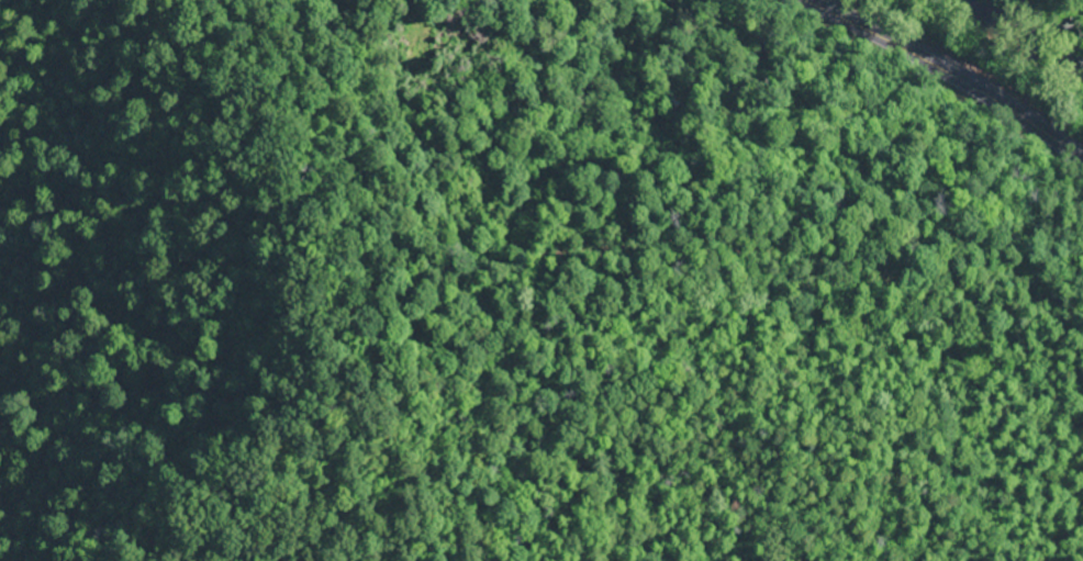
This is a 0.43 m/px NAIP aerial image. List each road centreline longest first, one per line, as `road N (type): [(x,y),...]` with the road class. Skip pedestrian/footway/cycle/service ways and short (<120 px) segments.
road 1 (secondary): [(1082,163),(980,83),(802,0)]

